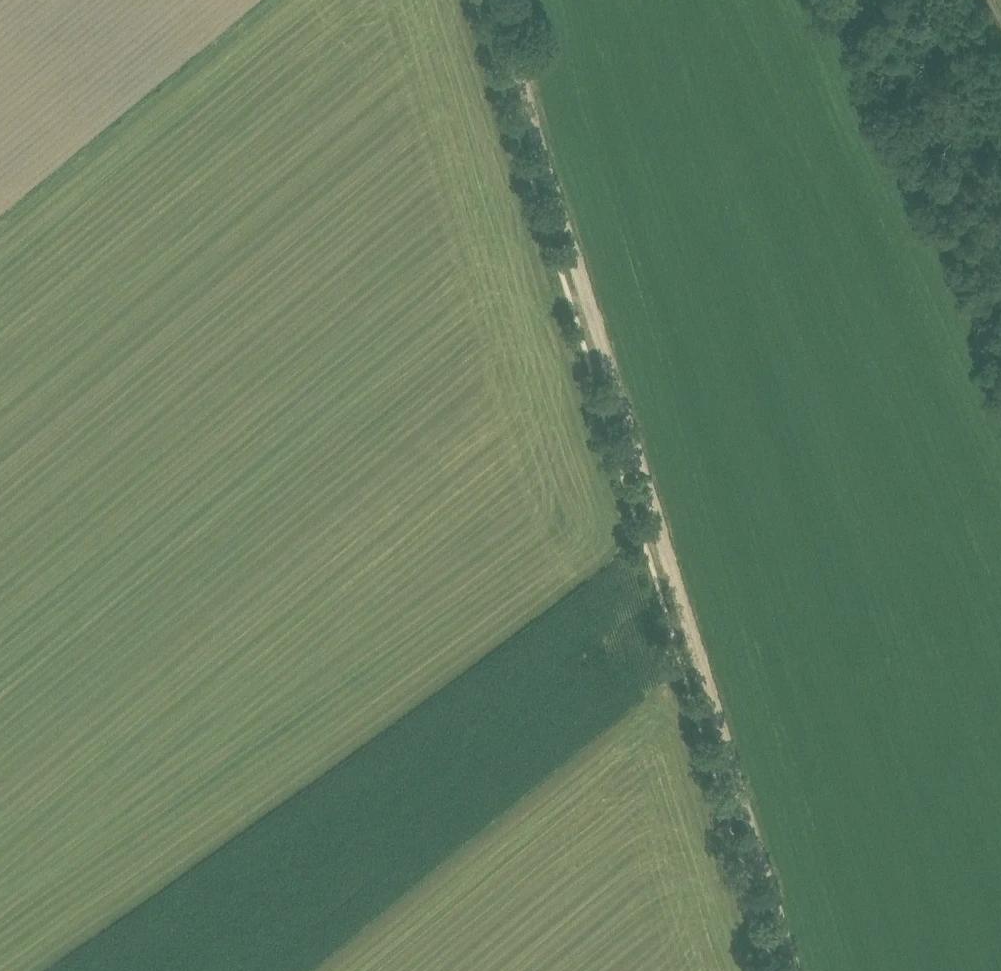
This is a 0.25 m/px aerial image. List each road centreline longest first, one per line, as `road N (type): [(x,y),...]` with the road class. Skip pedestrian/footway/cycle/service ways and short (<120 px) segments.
road 1 (track): [(494,0),(794,970)]

